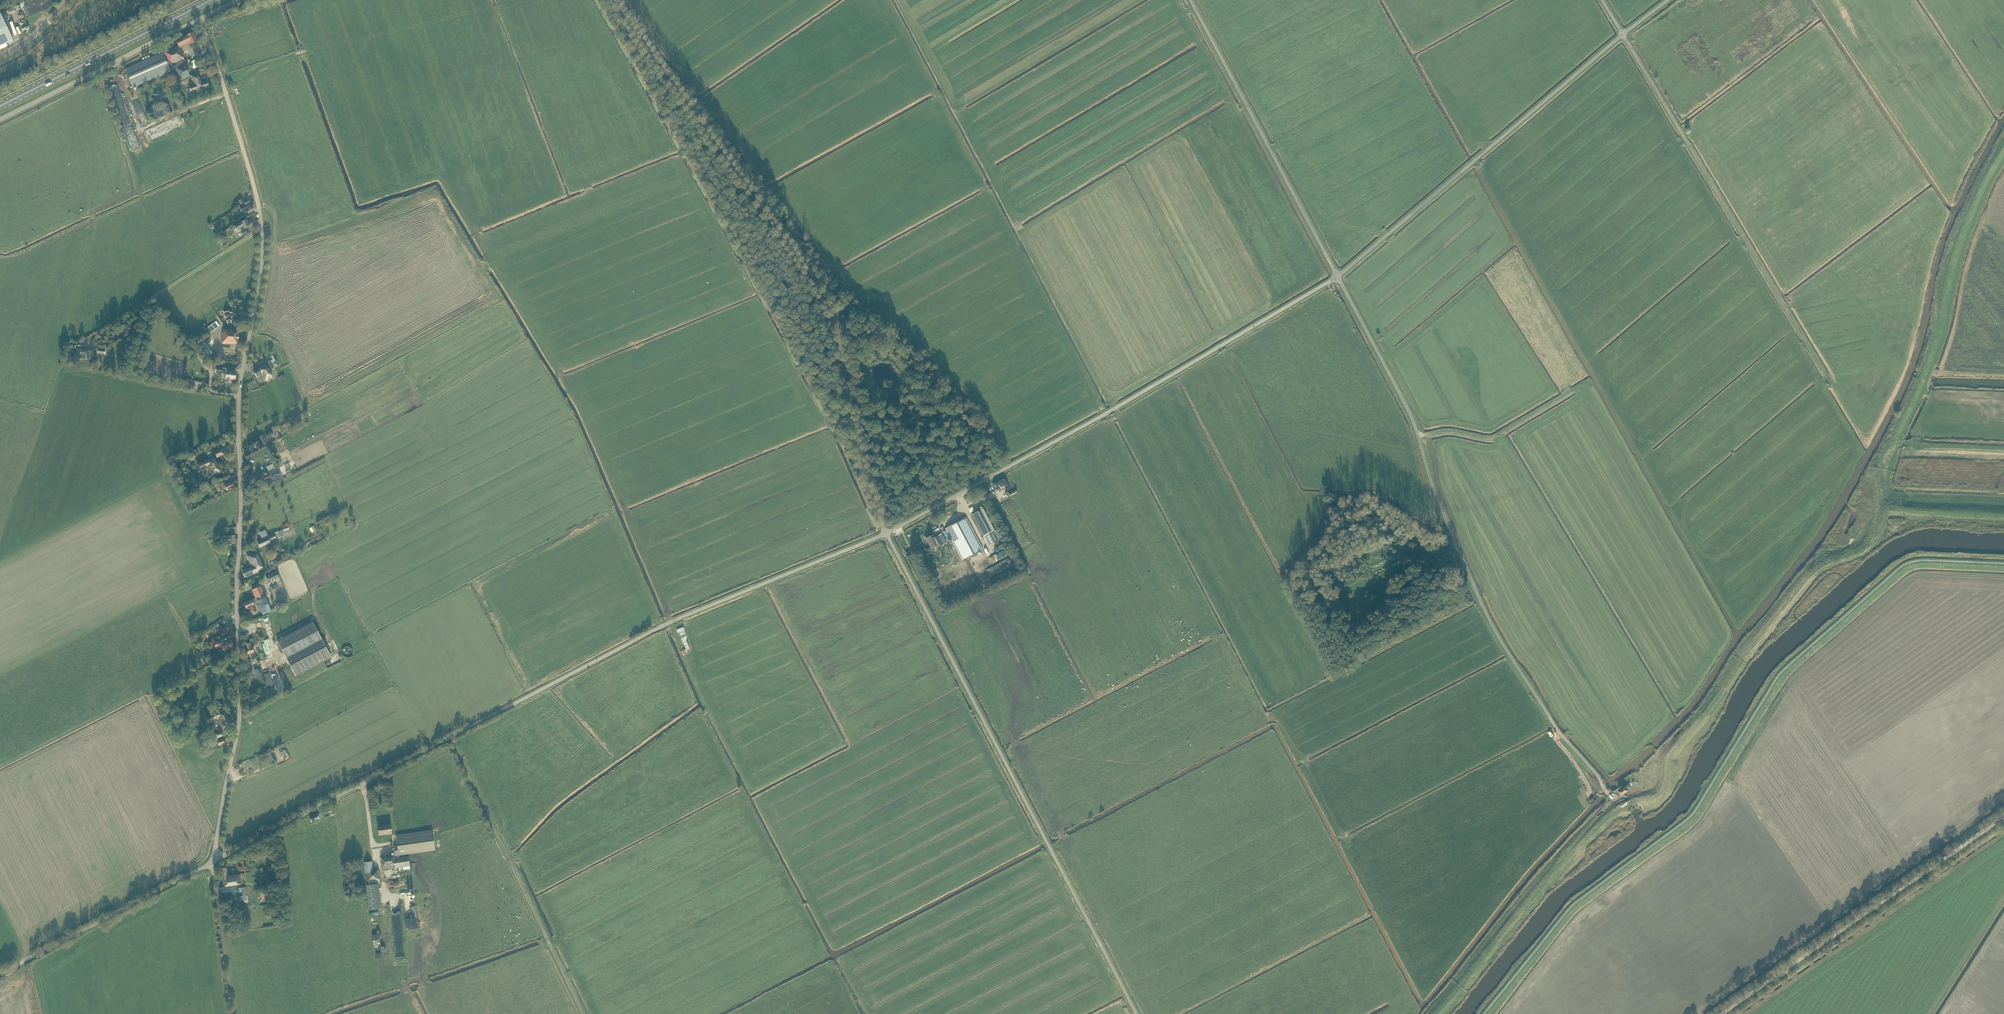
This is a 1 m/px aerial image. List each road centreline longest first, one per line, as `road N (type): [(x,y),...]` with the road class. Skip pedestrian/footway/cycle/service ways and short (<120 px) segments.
road 1 (unclassified): [(216,856),(239,721),(239,398),(263,244),(251,178),(198,20)]
road 2 (unclassified): [(216,856),(676,620),(886,534)]
road 3 (unclassified): [(886,534),(863,475),(829,305),(614,0)]
road 4 (unclassified): [(1606,792),(1490,622),(1410,413),(1338,277)]
road 5 (unclassified): [(1137,1013),(886,534)]
road 6 (unclassified): [(886,534),(1338,277)]
road 7 (unclassified): [(1338,277),(1623,35)]
road 8 (unclassified): [(1721,1013),(2003,817)]
road 9 (track): [(1787,311),(1623,35)]
road 10 (unclassified): [(1338,277),(1190,0)]
road 11 (track): [(583,1013),(450,738)]
road 12 (unclassified): [(0,974),(216,856)]
road 13 (primary): [(0,106),(212,0)]
road 14 (unclassified): [(0,121),(198,20)]
road 15 (track): [(92,338),(262,229)]
road 16 (track): [(1575,389),(1495,436),(1418,436)]
road 17 (track): [(233,1013),(211,863)]

